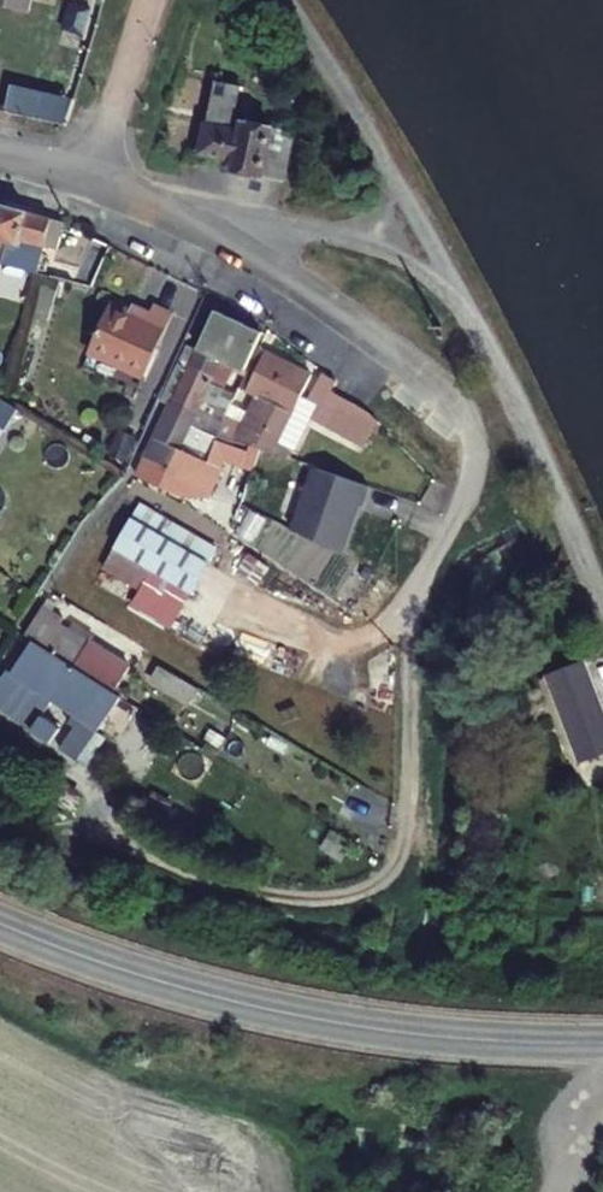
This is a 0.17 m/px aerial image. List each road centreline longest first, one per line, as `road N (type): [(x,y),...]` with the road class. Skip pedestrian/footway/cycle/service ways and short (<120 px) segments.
road 1 (residential): [(178,214),(275,267),(469,420),(475,449),(468,491),(418,597),(408,820),(391,870)]
road 2 (secondary): [(0,924),(164,983),(329,1022),(416,1037),(602,1044)]
road 3 (residential): [(0,159),(91,179),(178,214)]
road 4 (track): [(602,1080),(550,1191)]

